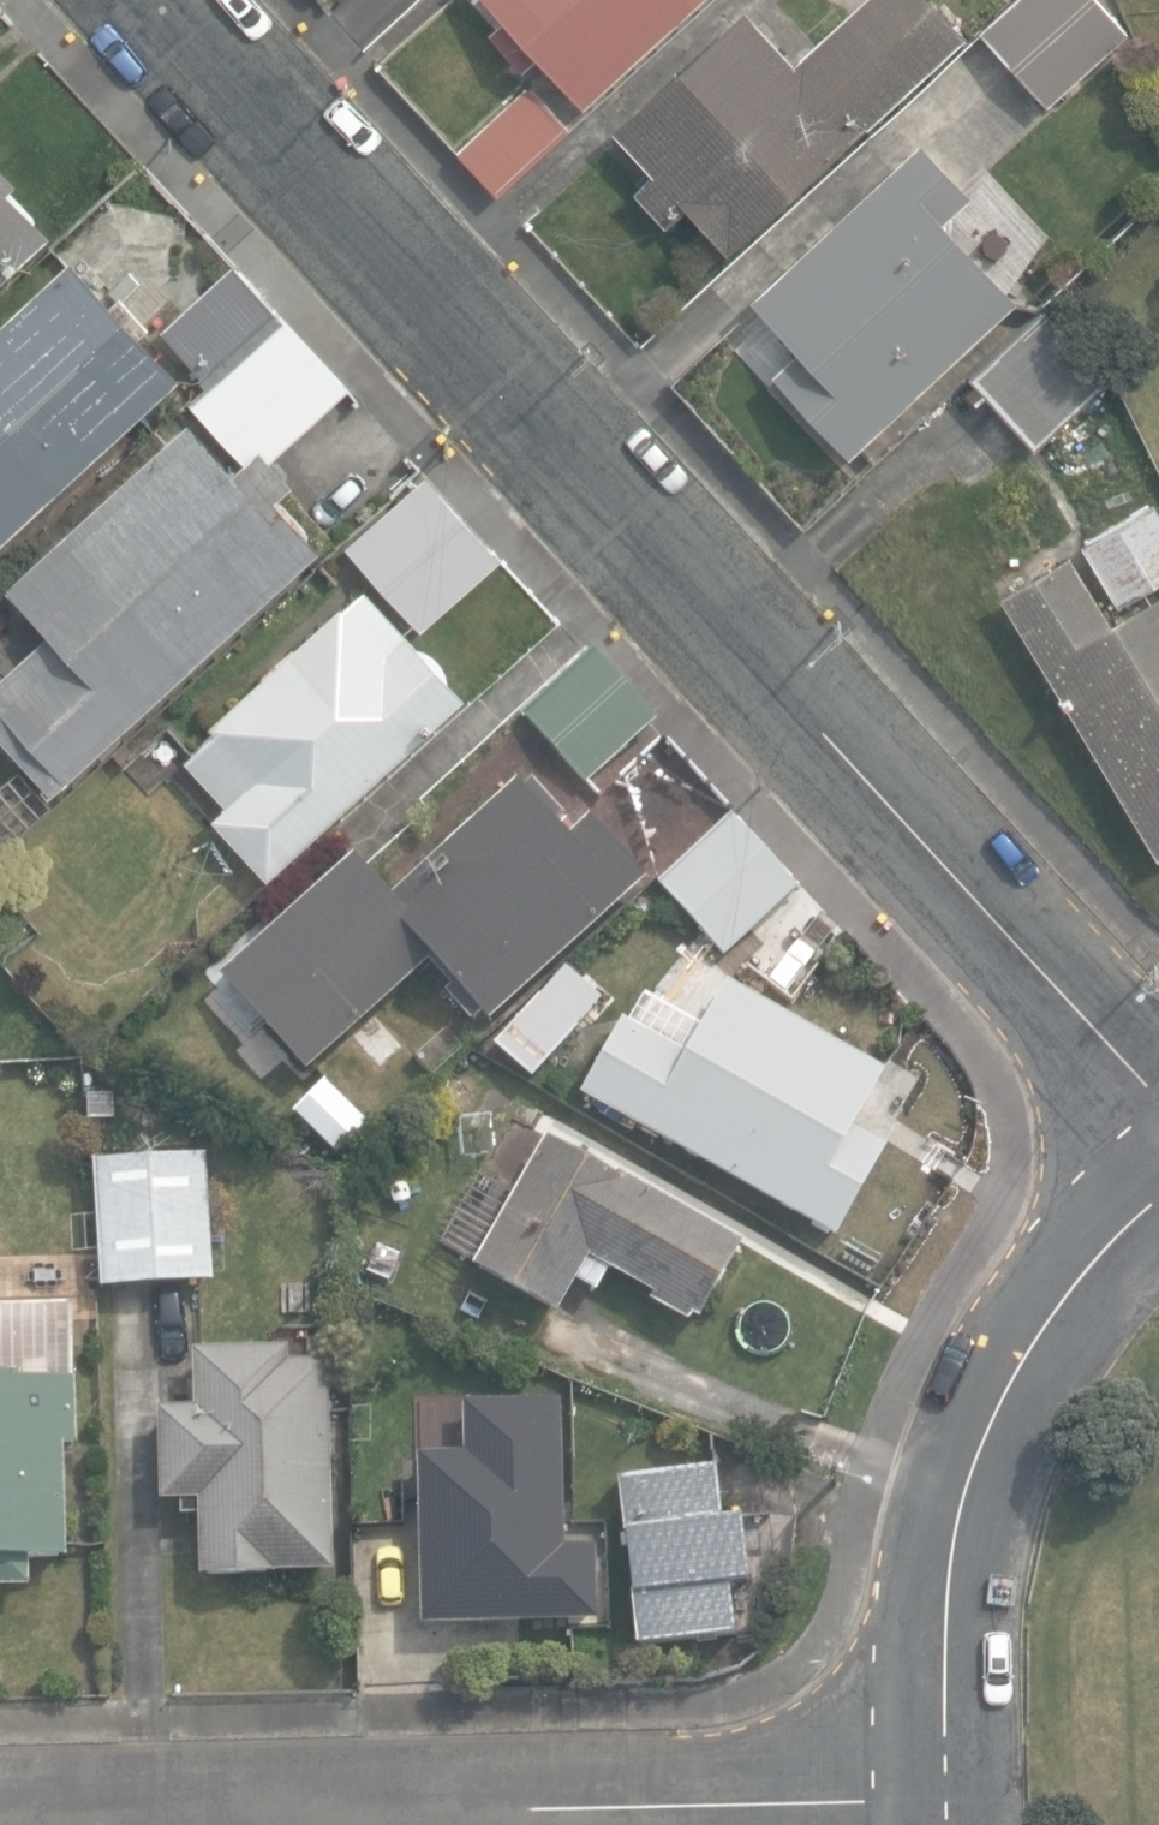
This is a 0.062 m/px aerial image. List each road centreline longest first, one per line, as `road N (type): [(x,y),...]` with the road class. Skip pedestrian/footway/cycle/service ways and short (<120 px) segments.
road 1 (residential): [(152,0),(1158,1109)]
road 2 (residential): [(0,1819),(936,1791)]
road 3 (residential): [(936,1791),(957,1516),(996,1391),(1050,1310),(1158,1195)]

